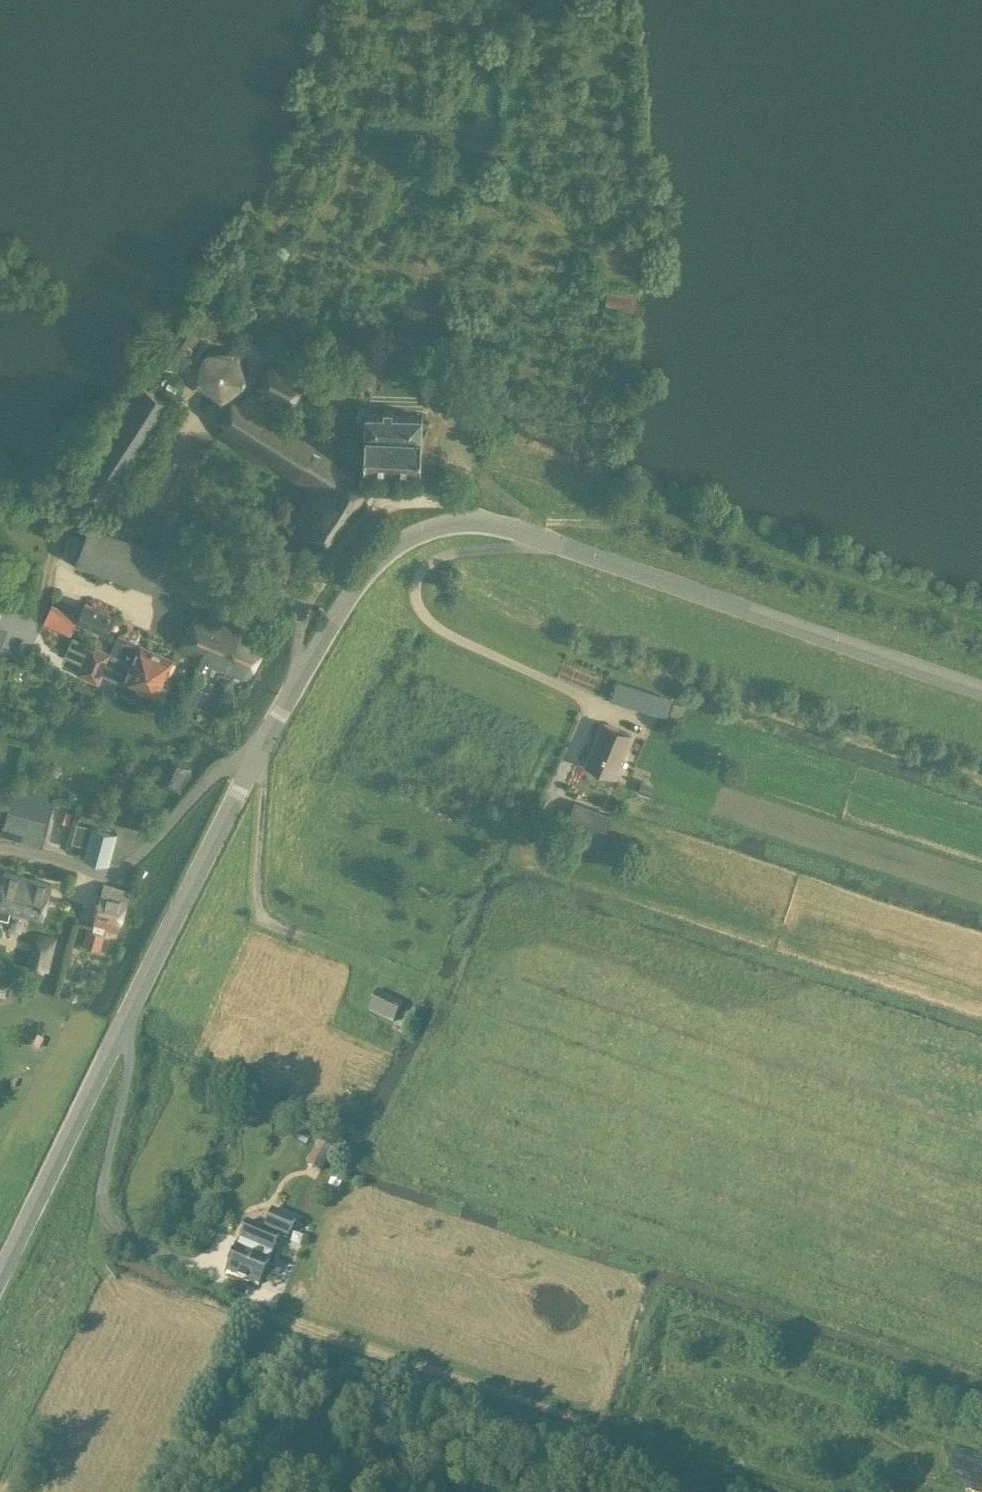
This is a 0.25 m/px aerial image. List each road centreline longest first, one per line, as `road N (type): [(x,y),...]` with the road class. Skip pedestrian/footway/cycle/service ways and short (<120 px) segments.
road 1 (unclassified): [(981,689),(529,535),(461,526),(399,546),(363,579),(260,748)]
road 2 (track): [(302,593),(214,520),(183,465),(194,417),(249,387),(258,335),(280,281),(357,145),(394,17)]
road 3 (unclassified): [(0,1280),(260,748)]
road 4 (track): [(529,535),(545,523),(625,522),(703,534),(981,627)]
road 5 (track): [(503,527),(437,500),(373,505),(324,576),(302,593),(299,678)]
road 6 (unclassified): [(260,748),(220,770),(153,843),(114,872),(0,848)]

